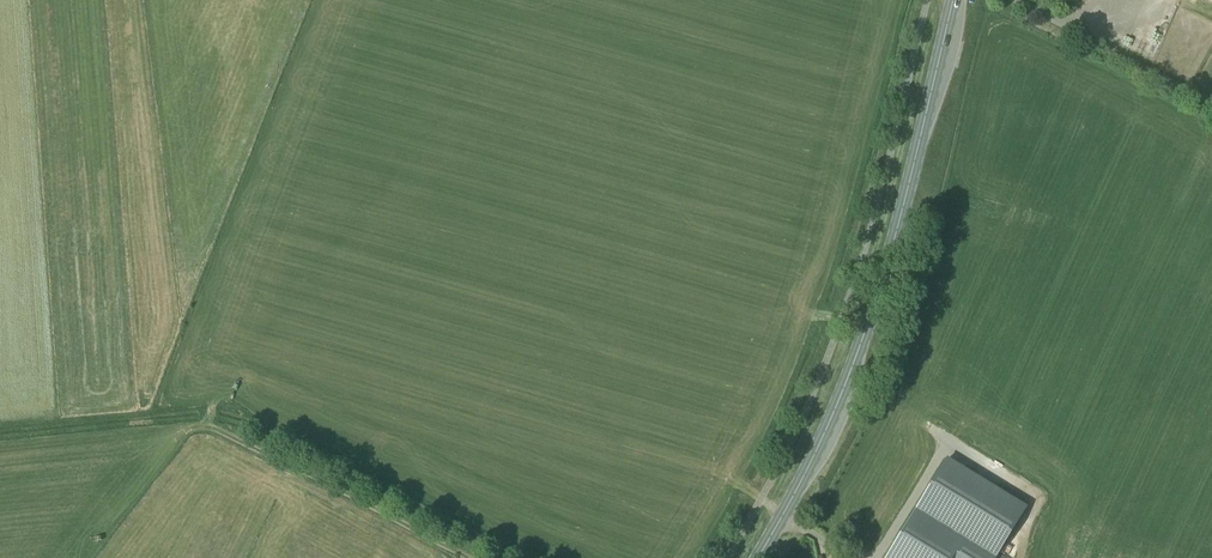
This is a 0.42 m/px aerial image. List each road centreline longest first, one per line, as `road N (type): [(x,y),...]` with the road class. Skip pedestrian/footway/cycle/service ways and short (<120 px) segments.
road 1 (primary): [(758,557),(820,450),(861,351),(954,0)]
road 2 (unclassified): [(1011,0),(1211,111)]

